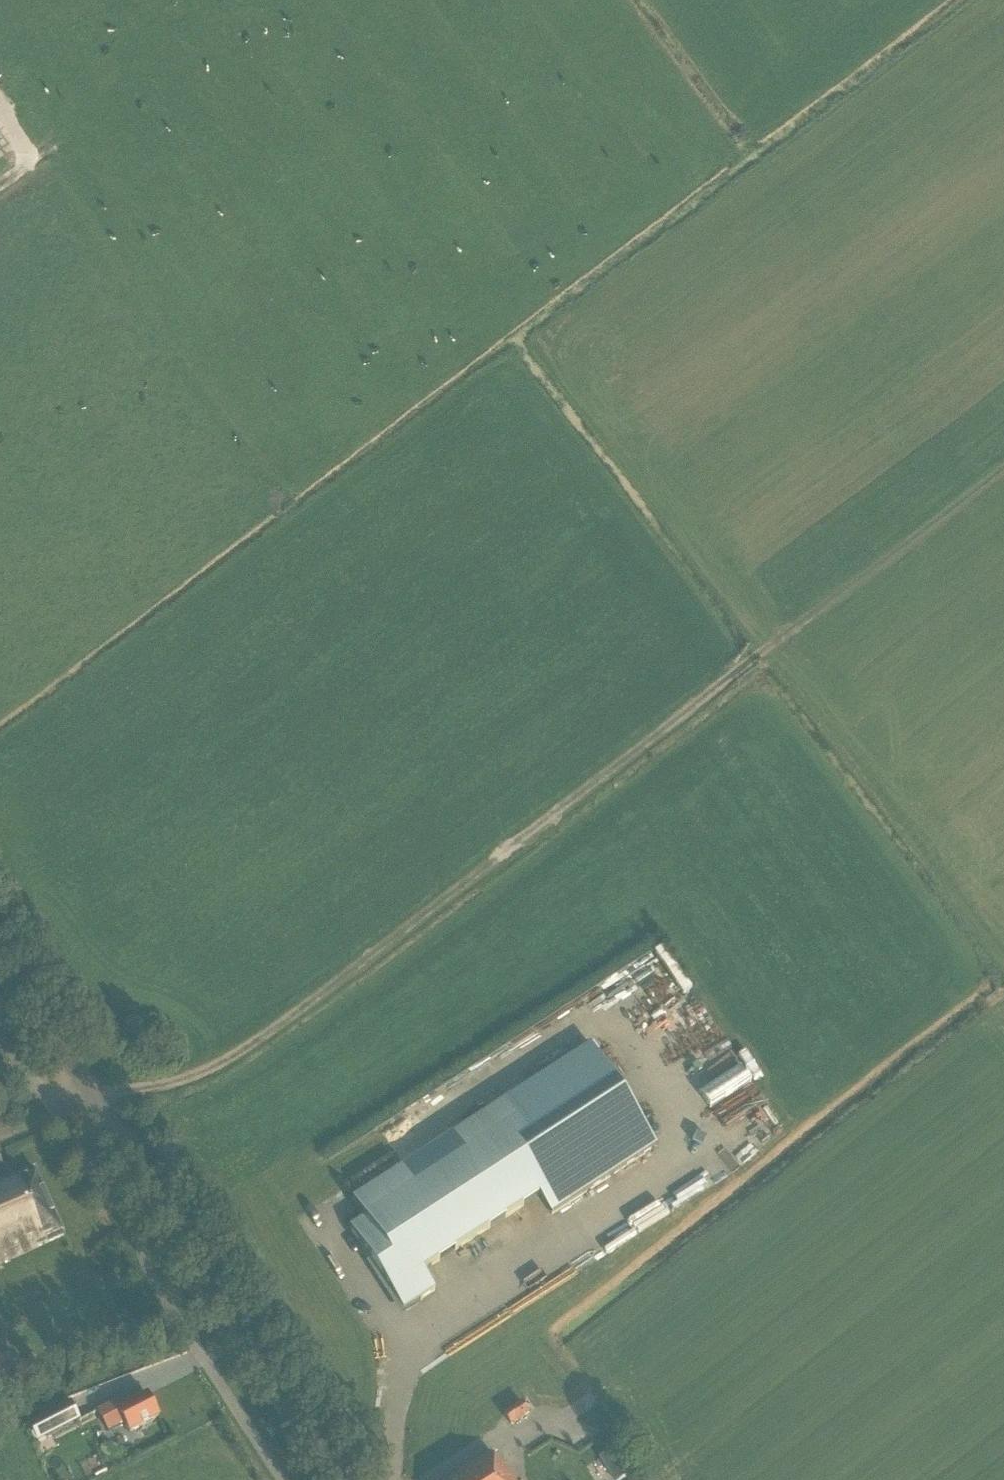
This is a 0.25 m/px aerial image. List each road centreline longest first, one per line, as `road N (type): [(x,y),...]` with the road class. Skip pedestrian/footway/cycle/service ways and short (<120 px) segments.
road 1 (tertiary): [(341,1479),(0,954)]

